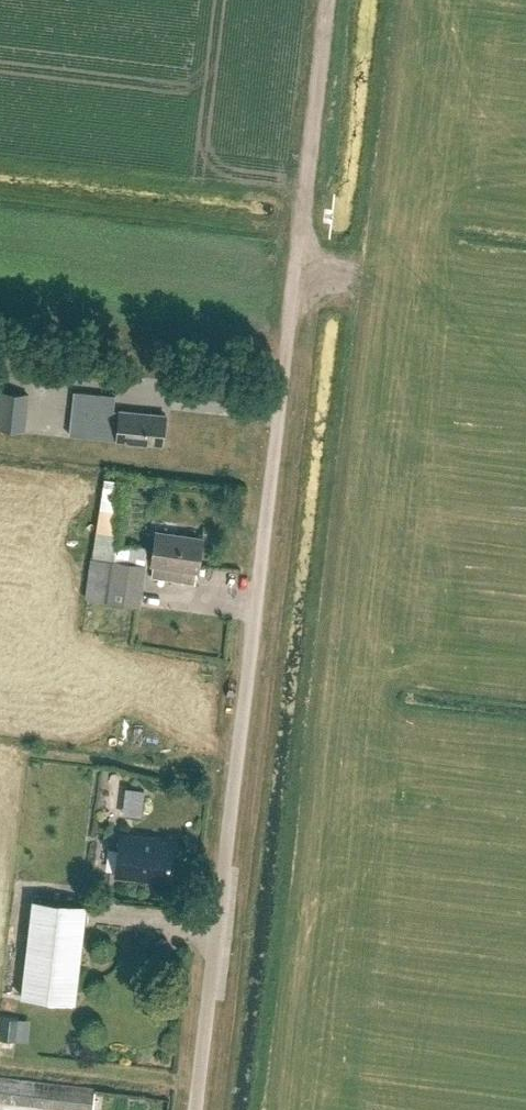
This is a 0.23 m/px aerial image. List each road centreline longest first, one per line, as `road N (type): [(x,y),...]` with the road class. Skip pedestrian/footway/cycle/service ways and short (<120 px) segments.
road 1 (unclassified): [(198,1109),(298,236)]
road 2 (track): [(327,0),(298,236)]

